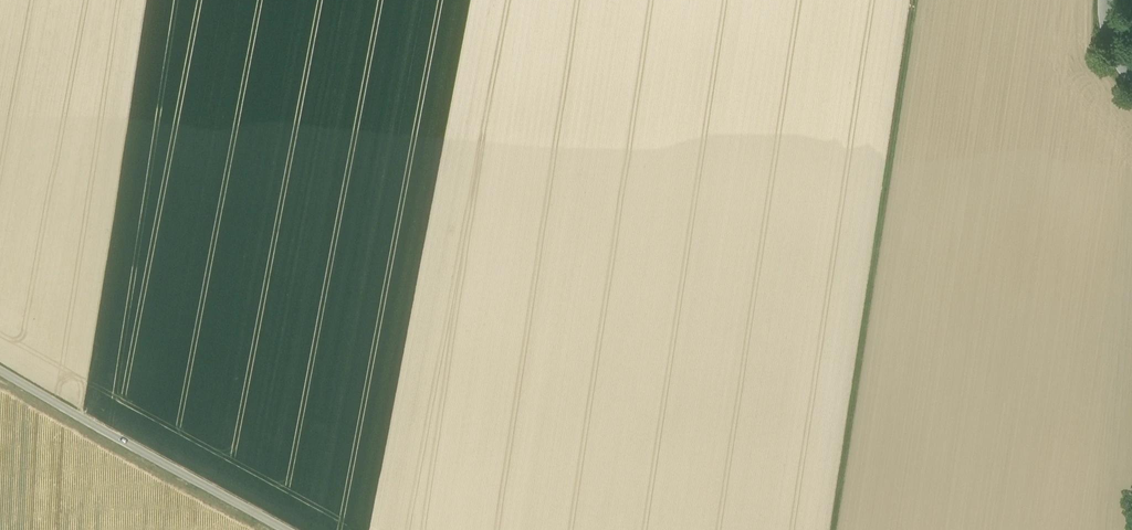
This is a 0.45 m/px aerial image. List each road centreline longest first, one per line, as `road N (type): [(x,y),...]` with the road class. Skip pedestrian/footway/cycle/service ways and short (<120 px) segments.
road 1 (track): [(842,529),(917,0)]
road 2 (unclassified): [(0,372),(286,529)]

